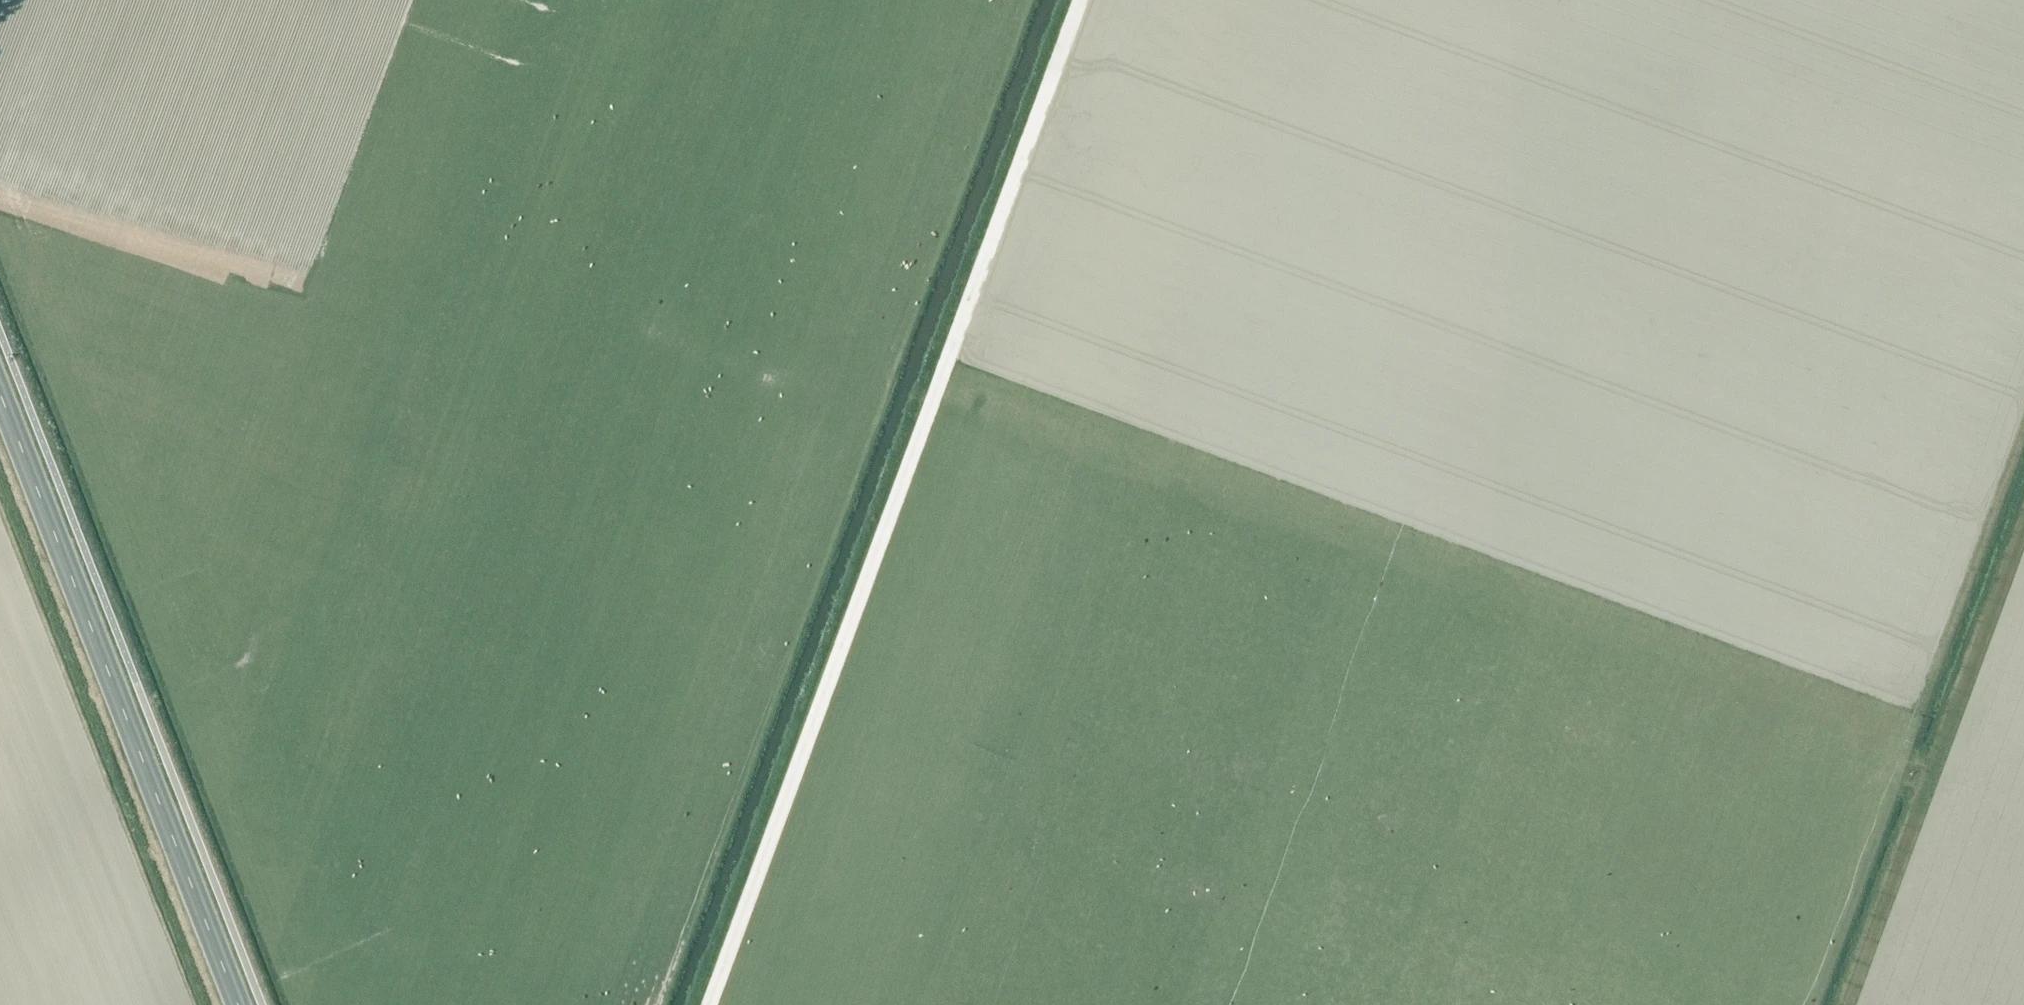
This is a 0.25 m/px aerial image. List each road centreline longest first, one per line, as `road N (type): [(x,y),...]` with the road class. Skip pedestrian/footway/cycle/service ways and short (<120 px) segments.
road 1 (secondary): [(235,1004),(0,393)]
road 2 (track): [(898,464),(702,1004)]

